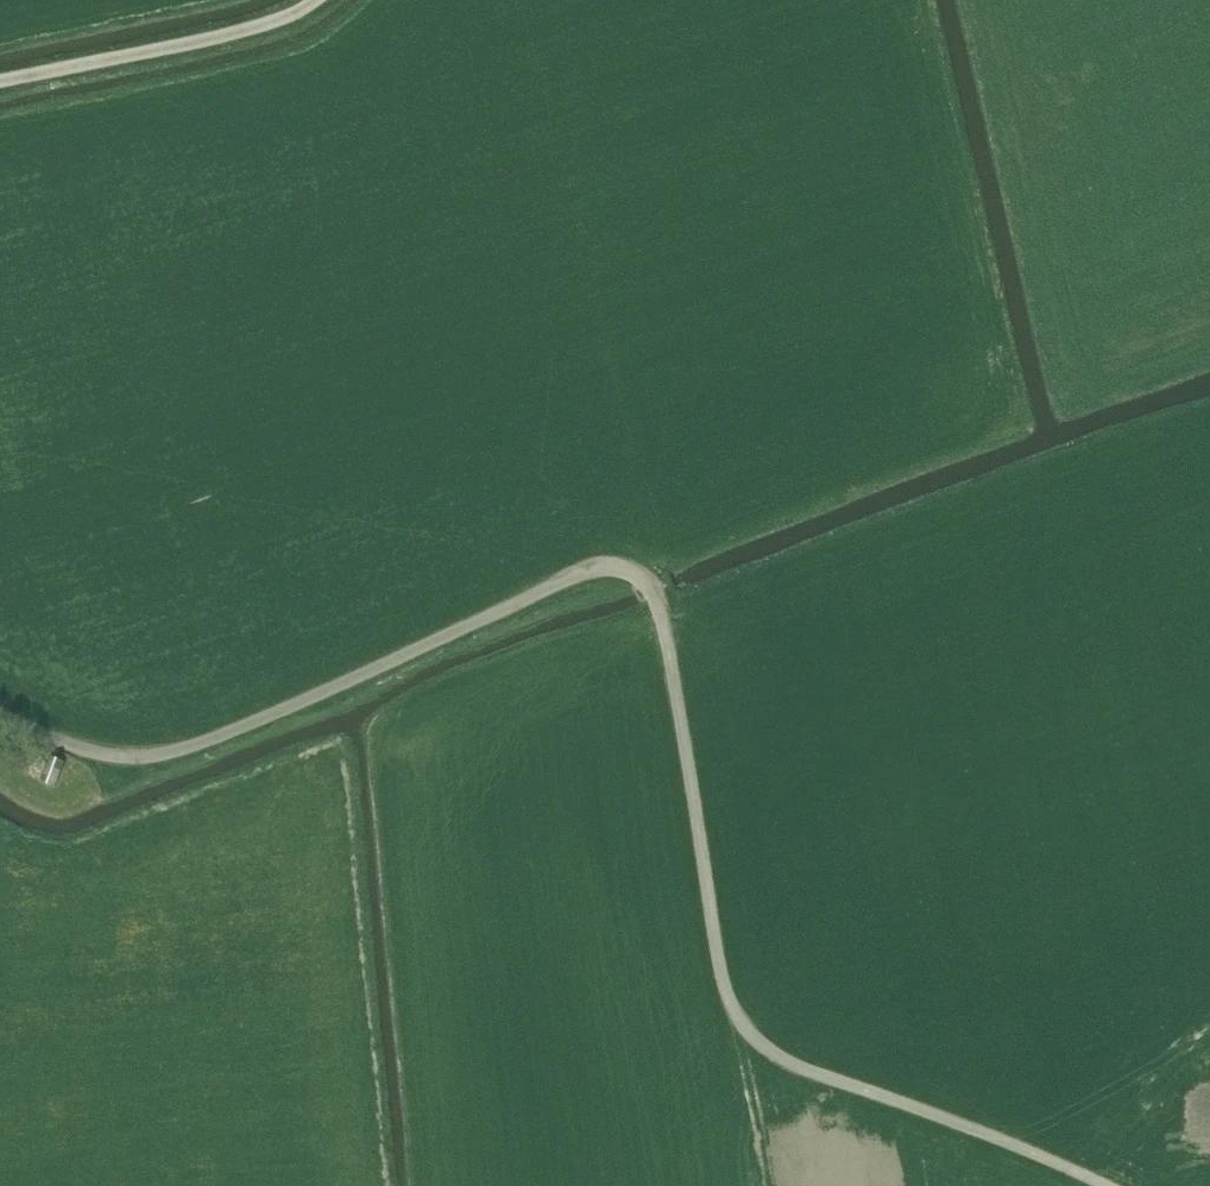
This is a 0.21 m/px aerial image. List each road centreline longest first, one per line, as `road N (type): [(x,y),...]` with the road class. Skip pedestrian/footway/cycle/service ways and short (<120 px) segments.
road 1 (unclassified): [(1087,1185),(1026,1152),(812,1082),(748,1042),(720,968),(679,673),(663,609),(648,585),(621,574),(581,586),(181,761),(91,765),(0,727)]
road 2 (unclassified): [(0,82),(275,23),(318,0)]

